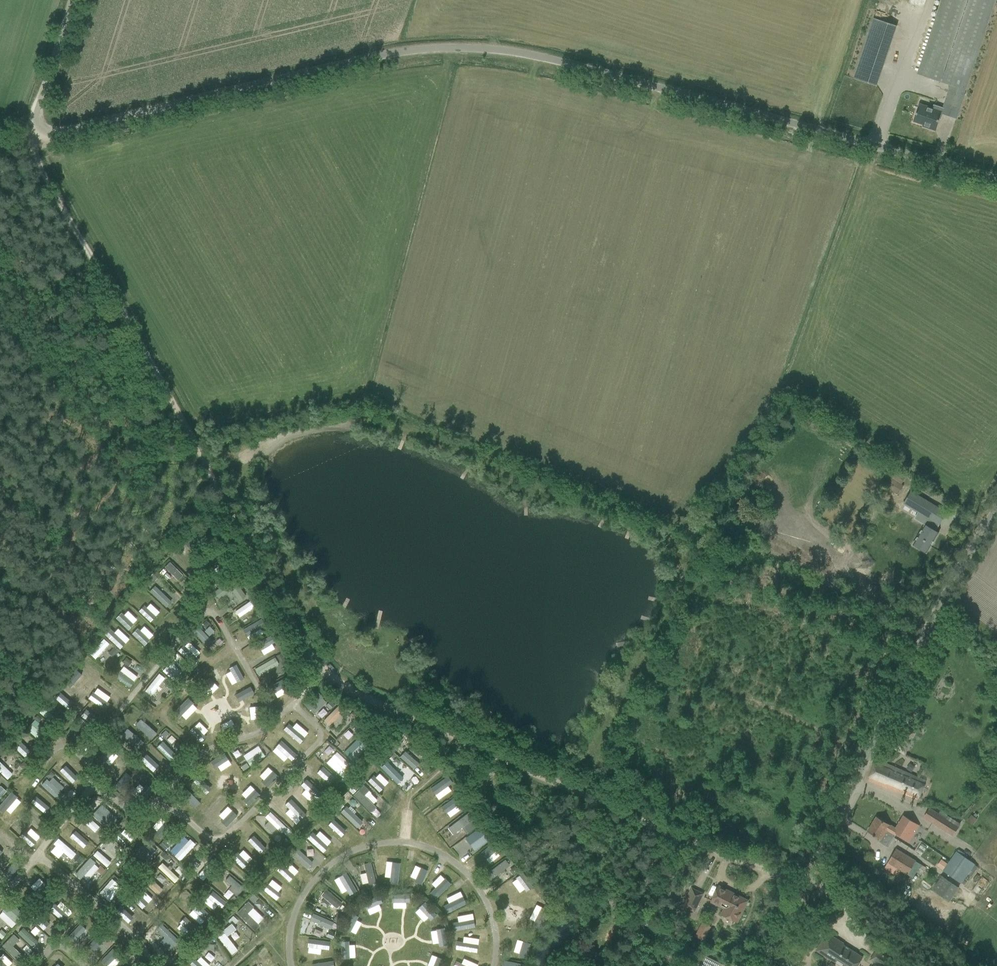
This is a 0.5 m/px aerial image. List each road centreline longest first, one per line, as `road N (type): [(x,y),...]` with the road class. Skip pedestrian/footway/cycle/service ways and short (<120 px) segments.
road 1 (track): [(0,143),(32,134),(217,452),(274,581),(321,653),(381,698),(487,751),(801,886)]
road 2 (unclassified): [(996,178),(525,51),(371,55),(32,134),(75,0)]
road 3 (unclassified): [(762,965),(939,604),(996,506)]

